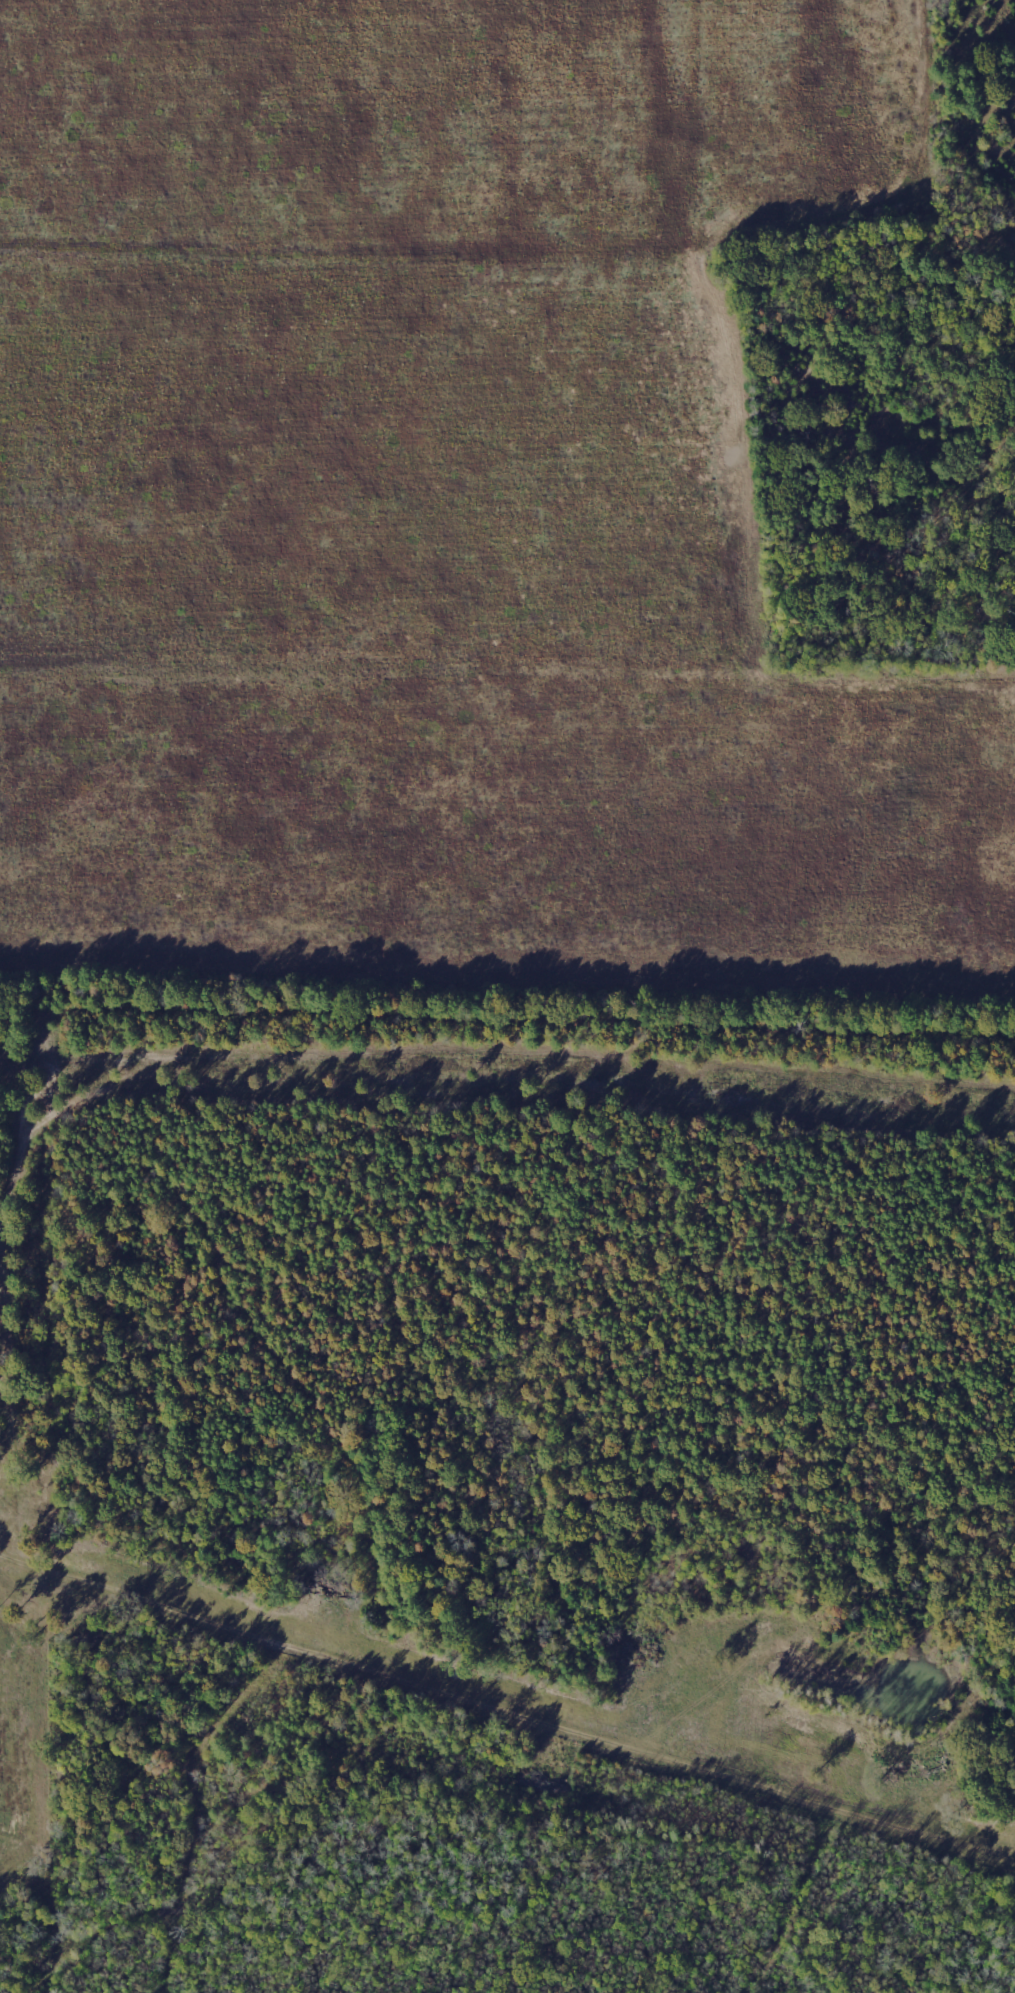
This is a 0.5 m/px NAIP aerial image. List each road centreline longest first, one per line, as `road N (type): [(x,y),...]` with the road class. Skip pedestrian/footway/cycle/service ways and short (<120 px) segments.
road 1 (residential): [(0,1544),(1014,1848)]

